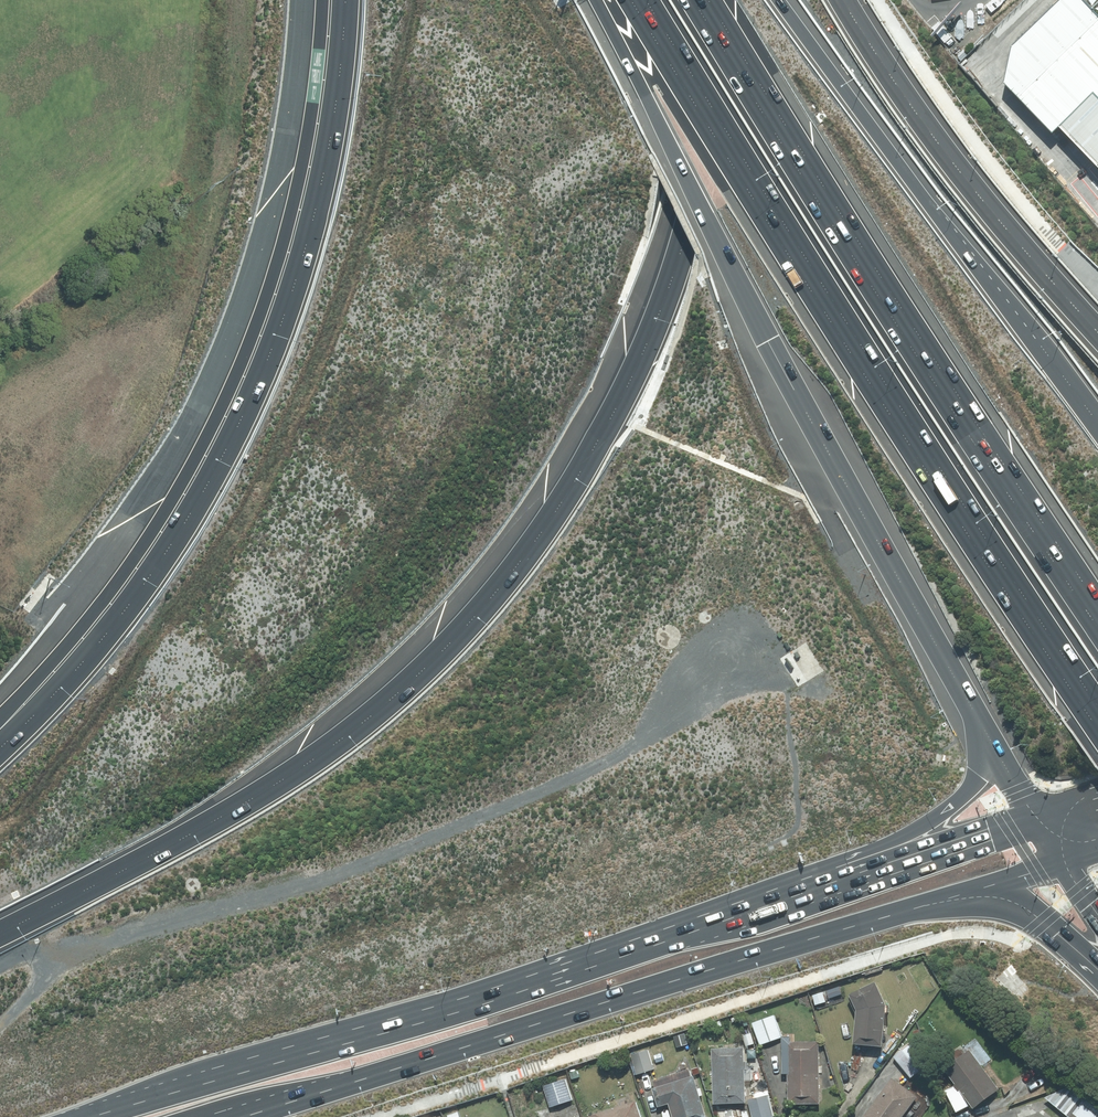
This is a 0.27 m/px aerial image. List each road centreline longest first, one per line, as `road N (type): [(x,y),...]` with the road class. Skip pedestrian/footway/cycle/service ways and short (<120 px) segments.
road 1 (motorway): [(709,0),(696,154),(666,285),(624,405),(506,585),(353,735),(246,803),(0,933)]
road 2 (primary): [(91,1116),(903,858)]
road 3 (motorway): [(0,748),(55,697),(154,573),(236,442),(289,309),(325,180),(345,75),(346,0)]
road 4 (motorway): [(987,747),(596,0)]
road 5 (motorway): [(1097,706),(648,0)]
road 6 (primary): [(992,882),(248,1116)]
road 7 (motorway): [(708,0),(1097,622)]
road 8 (track): [(226,0),(219,159),(179,331),(95,471),(55,500)]
road 9 (motorway): [(784,0),(1097,419)]
road 10 (motorway): [(903,858),(956,804),(987,747)]
road 11 (motorway): [(1097,961),(992,882)]
road 12 (primary): [(903,858),(1025,819)]

